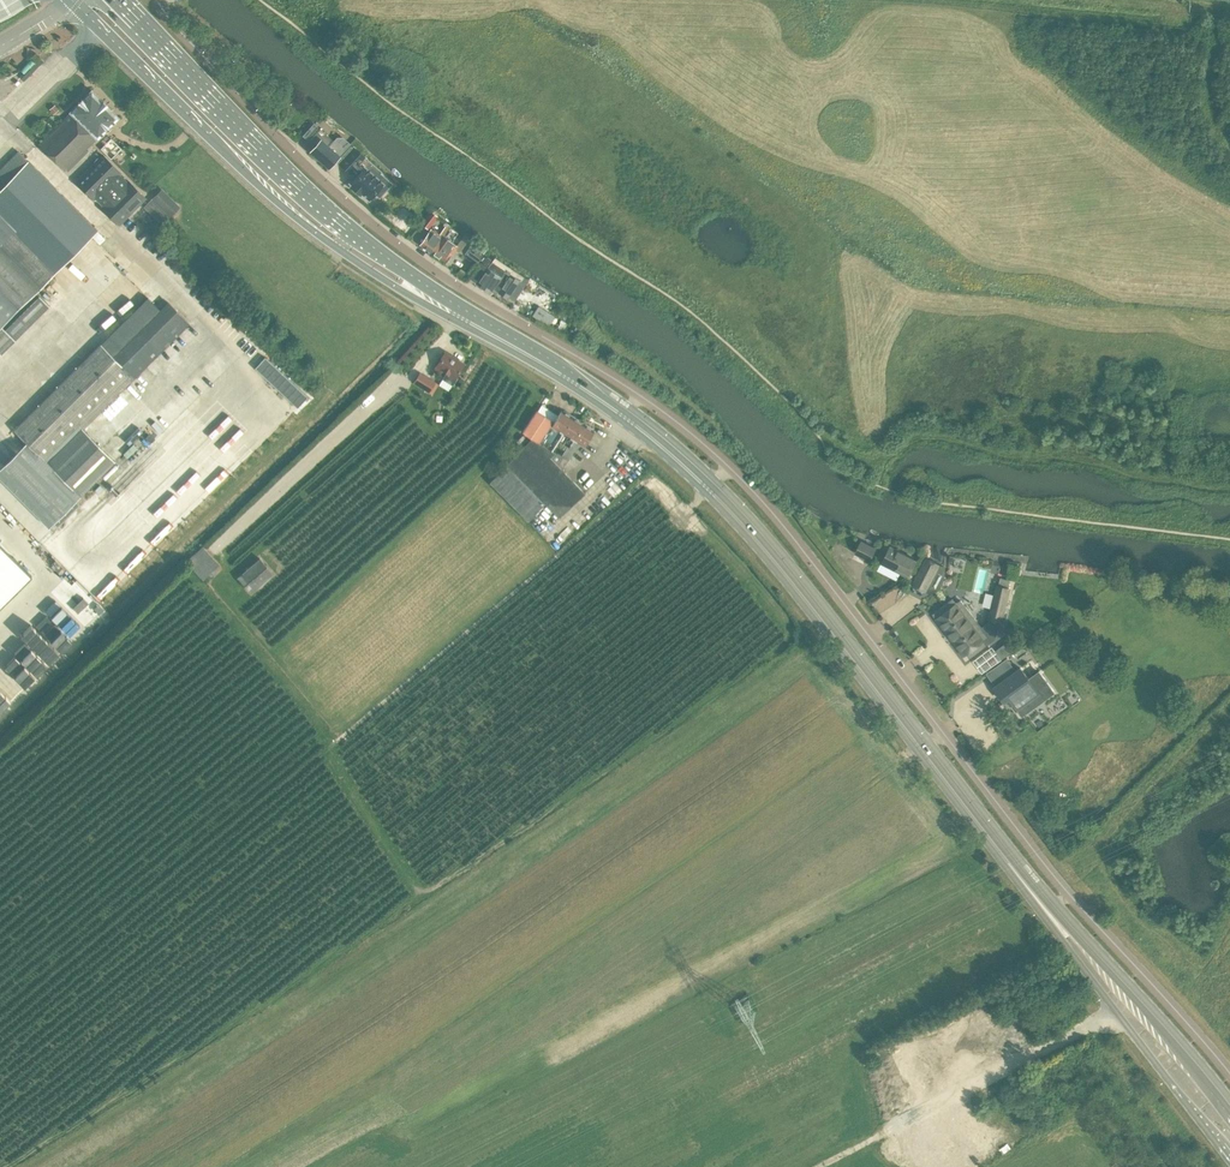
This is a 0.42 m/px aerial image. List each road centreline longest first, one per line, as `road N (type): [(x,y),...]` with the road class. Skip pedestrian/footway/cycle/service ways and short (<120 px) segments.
road 1 (unclassified): [(1229,1076),(1055,878),(778,513),(710,445),(637,394)]
road 2 (primary): [(1048,911),(755,537),(626,416)]
road 3 (unclassified): [(637,394),(443,277),(364,217),(268,126),(157,0)]
road 4 (primary): [(69,0),(245,176),(318,235),(392,285),(423,296)]
road 5 (primary): [(423,296),(273,170),(114,0)]
road 6 (track): [(214,549),(408,379),(460,317)]
road 7 (primary): [(1048,911),(1229,1159)]
road 8 (primary): [(1229,1113),(1048,911)]
road 9 (primary): [(626,416),(423,296)]

